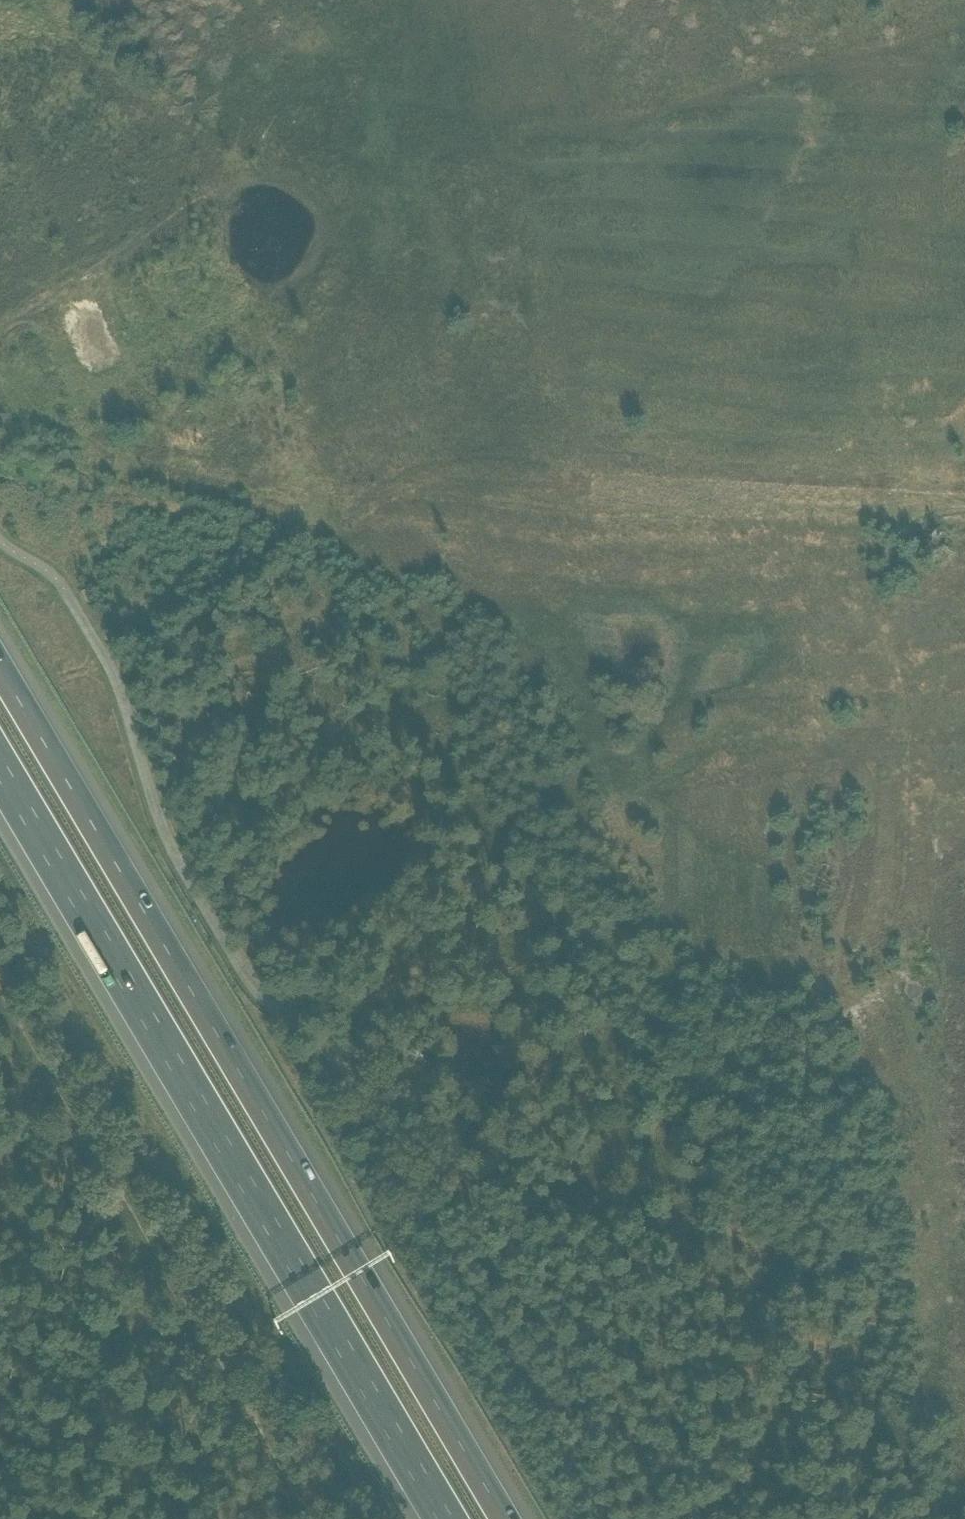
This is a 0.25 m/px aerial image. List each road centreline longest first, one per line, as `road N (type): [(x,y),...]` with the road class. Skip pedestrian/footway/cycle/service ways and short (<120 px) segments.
road 1 (motorway): [(505,1518),(0,670)]
road 2 (motorway): [(0,767),(446,1518)]
road 3 (track): [(0,993),(304,1518)]
road 4 (track): [(964,501),(908,488),(884,504),(894,522),(927,519)]

